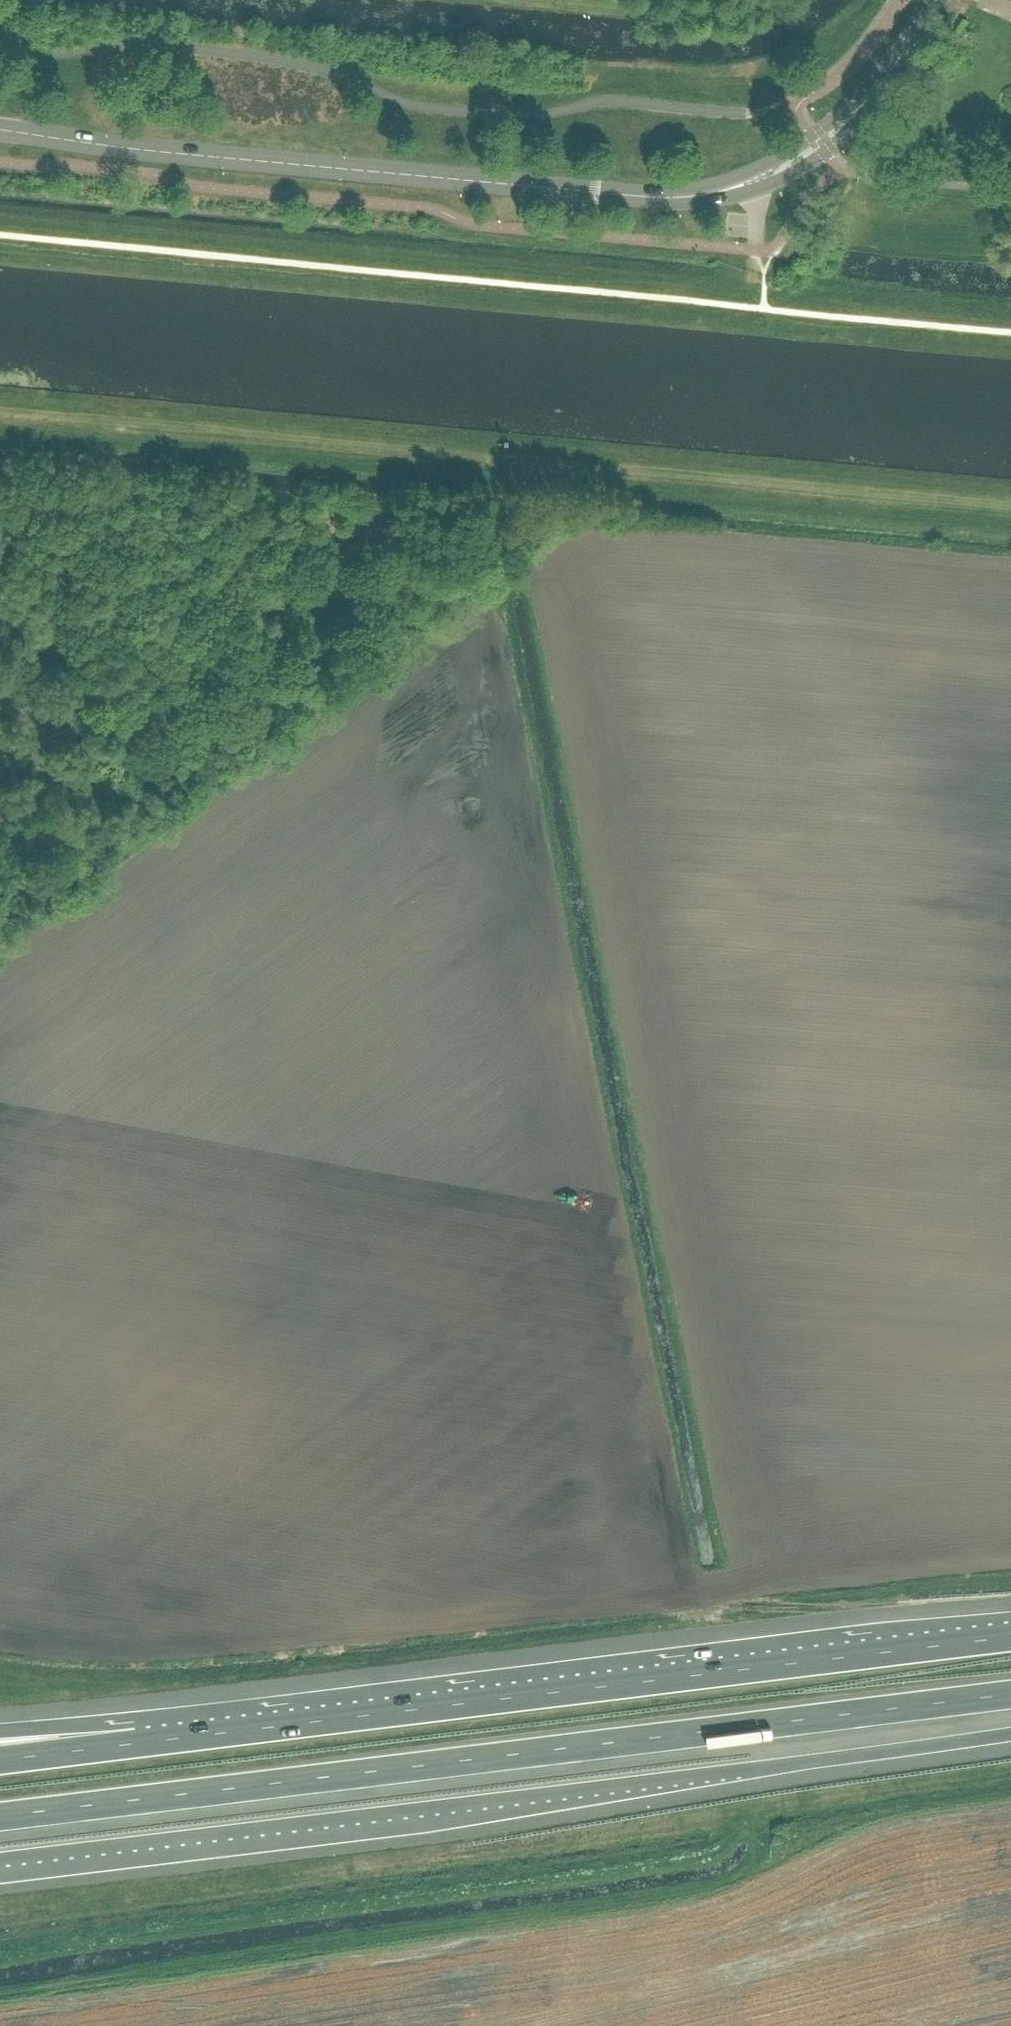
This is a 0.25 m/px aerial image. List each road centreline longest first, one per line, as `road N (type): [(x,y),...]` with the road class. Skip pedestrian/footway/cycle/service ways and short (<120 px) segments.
road 1 (tertiary): [(0,131),(352,169),(697,194),(757,179),(823,144),(899,57),(932,0)]
road 2 (motorway): [(0,1857),(1010,1732)]
road 3 (motorway): [(0,1816),(1010,1694)]
road 4 (motorway): [(1010,1636),(135,1743)]
road 5 (motorway): [(135,1743),(0,1759)]
road 6 (motorway): [(135,1743),(0,1741)]

